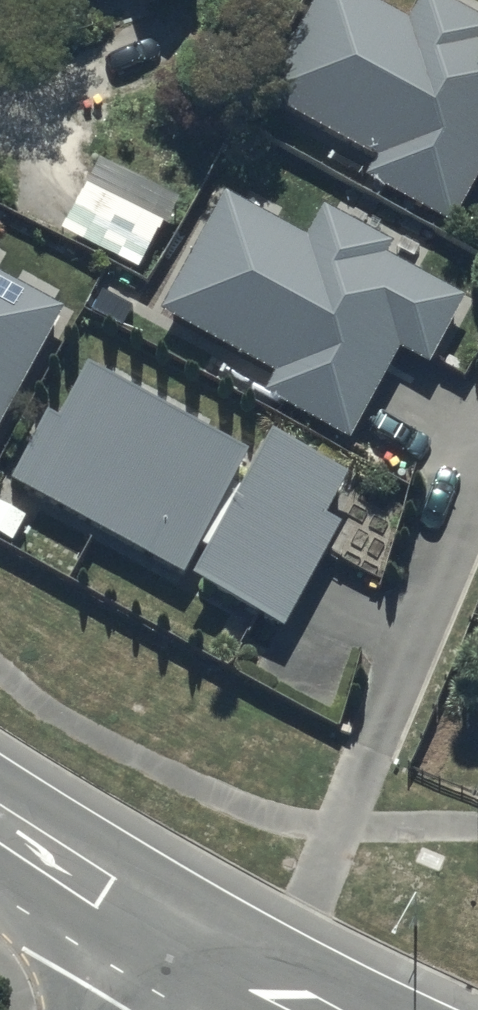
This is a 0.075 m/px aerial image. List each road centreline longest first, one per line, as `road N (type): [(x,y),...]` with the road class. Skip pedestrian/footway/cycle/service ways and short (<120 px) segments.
road 1 (secondary): [(0,839),(173,961)]
road 2 (secondary): [(173,961),(295,1009)]

